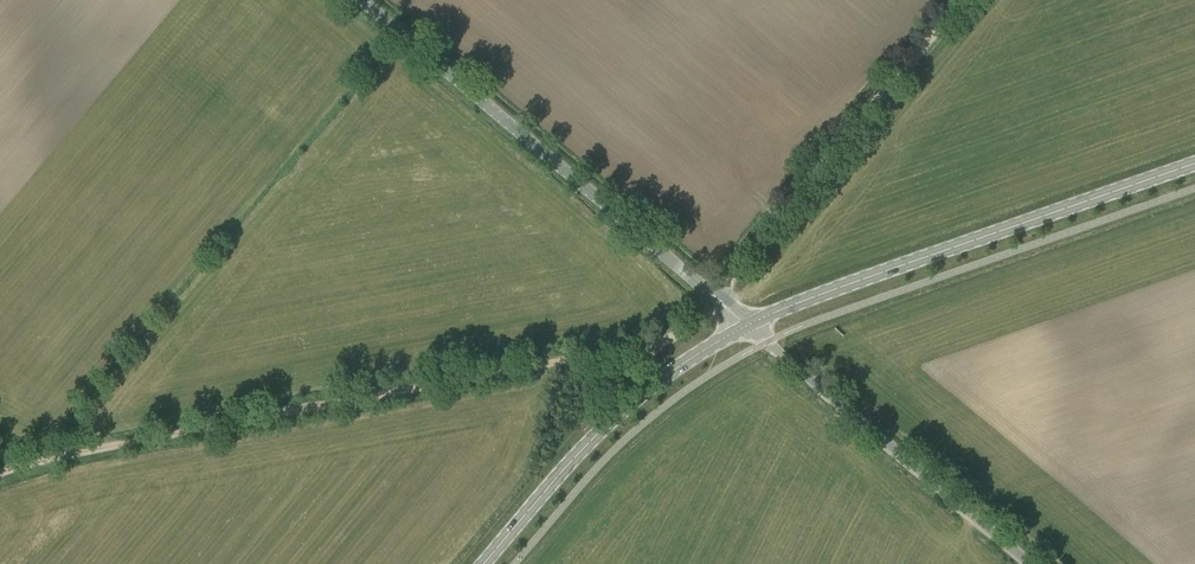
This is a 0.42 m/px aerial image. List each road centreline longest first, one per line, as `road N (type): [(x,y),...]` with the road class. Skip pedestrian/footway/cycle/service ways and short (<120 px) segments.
road 1 (track): [(0,473),(655,343),(694,322),(715,298)]
road 2 (unclassified): [(748,326),(363,0)]
road 3 (primary): [(748,326),(1194,164)]
road 4 (track): [(715,298),(960,0)]
road 5 (unclassified): [(1030,563),(748,326)]
road 6 (primary): [(484,563),(618,415),(748,326)]

